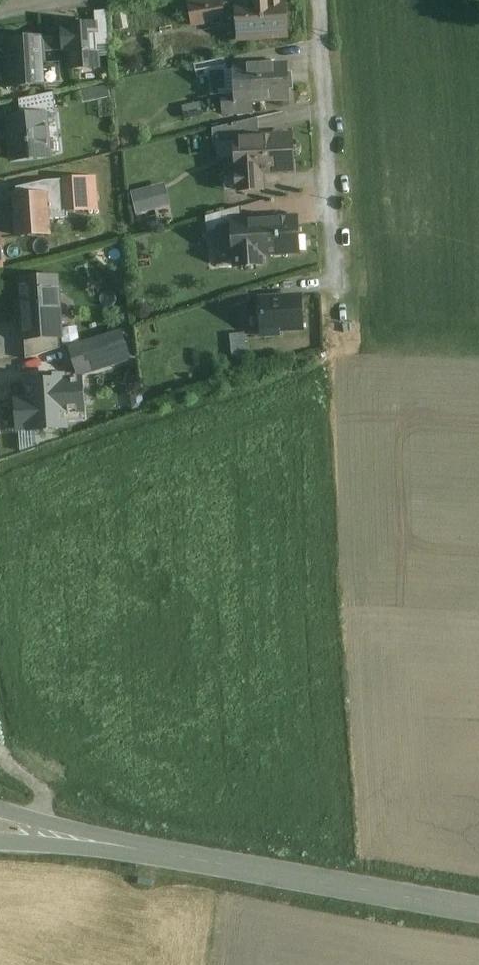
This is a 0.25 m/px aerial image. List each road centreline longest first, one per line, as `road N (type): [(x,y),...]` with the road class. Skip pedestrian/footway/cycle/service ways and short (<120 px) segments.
road 1 (secondary): [(478,909),(0,826)]
road 2 (residential): [(319,0),(335,285)]

